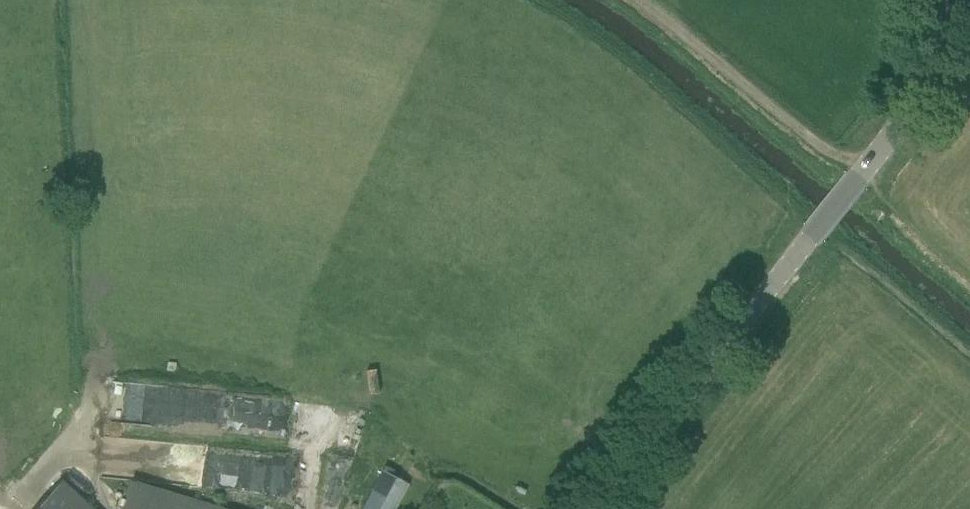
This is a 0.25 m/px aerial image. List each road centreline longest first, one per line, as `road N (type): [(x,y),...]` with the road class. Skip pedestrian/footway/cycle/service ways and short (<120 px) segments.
road 1 (unclassified): [(596,508),(860,183)]
road 2 (residential): [(860,183),(914,103),(936,0)]

